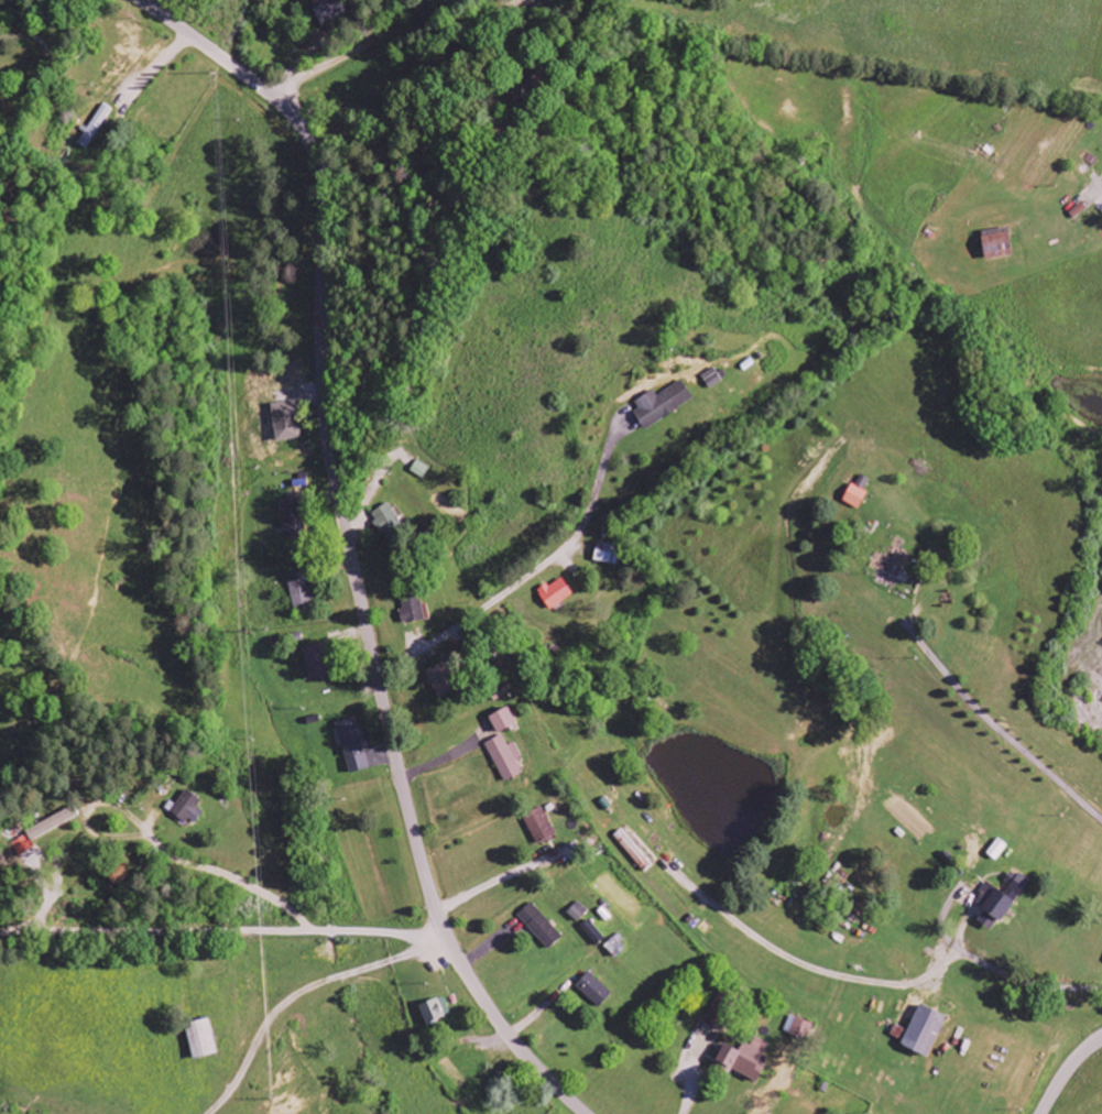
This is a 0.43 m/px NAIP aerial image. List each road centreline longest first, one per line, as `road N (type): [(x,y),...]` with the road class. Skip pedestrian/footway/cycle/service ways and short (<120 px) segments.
road 1 (residential): [(583,1113),(489,1012),(432,902),(330,458),(319,347),(324,211),(312,153),(280,105),(137,0)]
road 2 (residential): [(0,39),(26,36),(48,56),(0,149)]

